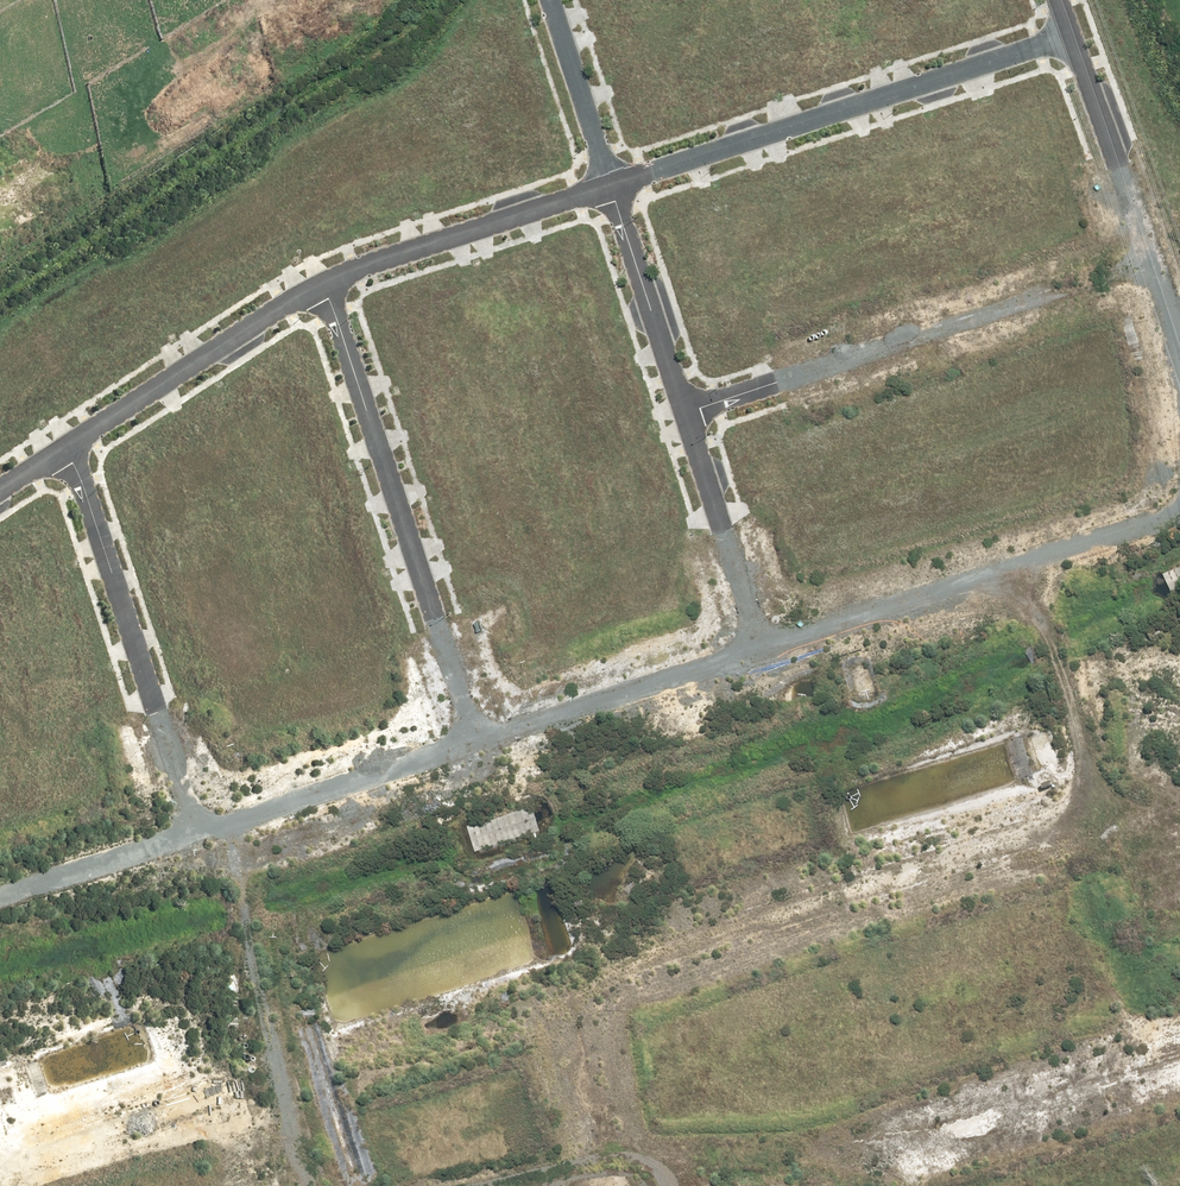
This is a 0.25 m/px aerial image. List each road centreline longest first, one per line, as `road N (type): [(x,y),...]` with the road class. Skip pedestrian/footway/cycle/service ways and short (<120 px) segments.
road 1 (unknown): [(0,1111),(1179,774)]
road 2 (unknown): [(684,1185),(1179,1035)]
road 3 (residential): [(1150,255),(685,411)]
road 4 (residential): [(609,184),(1070,35)]
road 5 (residential): [(324,281),(474,739)]
road 6 (unknown): [(474,739),(610,1185)]
road 7 (residential): [(759,642),(1171,513),(1179,498)]
road 8 (residential): [(63,446),(87,495),(194,828)]
road 9 (residential): [(63,446),(324,281)]
road 10 (residential): [(474,739),(759,642)]
road 11 (residential): [(324,281),(609,184)]
road 12 (residential): [(194,828),(474,739)]
road 13 (residential): [(685,411),(759,642)]
road 14 (residential): [(609,184),(685,411)]
road 15 (residential): [(1070,35),(1150,255)]
road 16 (residential): [(0,890),(194,828)]
road 17 (residential): [(551,0),(609,184)]
road 18 (unknown): [(254,1038),(298,1185)]

